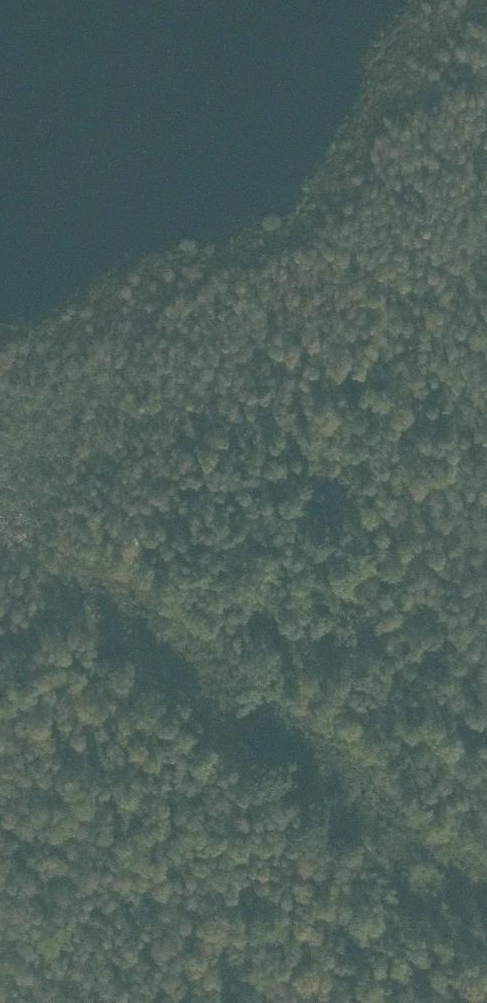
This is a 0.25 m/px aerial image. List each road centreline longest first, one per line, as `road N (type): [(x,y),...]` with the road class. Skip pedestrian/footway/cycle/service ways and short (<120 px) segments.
road 1 (track): [(0,704),(111,670),(140,676),(182,700),(486,951)]

